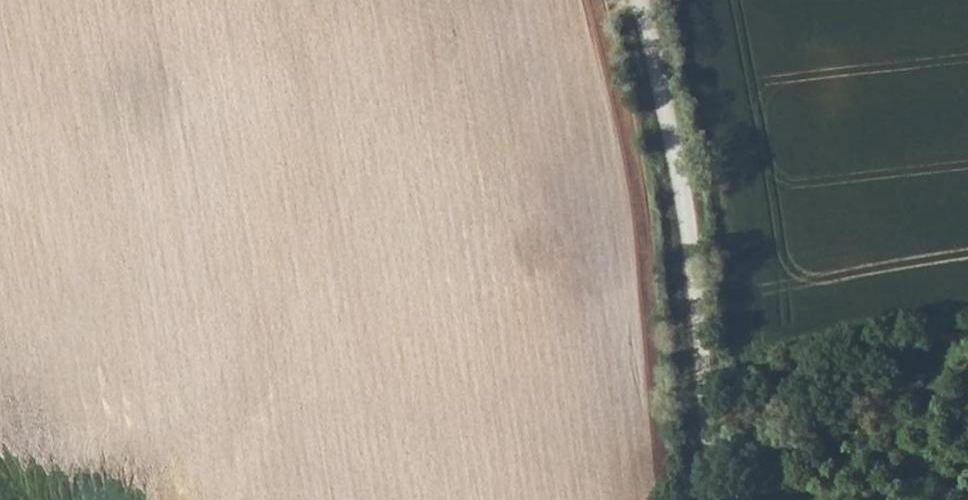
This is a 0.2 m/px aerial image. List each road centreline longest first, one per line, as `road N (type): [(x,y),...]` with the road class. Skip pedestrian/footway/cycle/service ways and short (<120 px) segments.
road 1 (track): [(639,0),(682,176),(708,499)]

